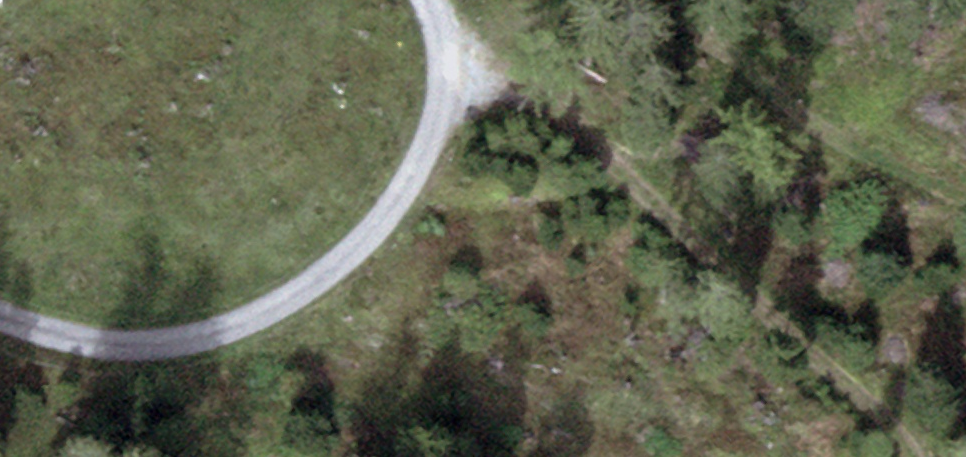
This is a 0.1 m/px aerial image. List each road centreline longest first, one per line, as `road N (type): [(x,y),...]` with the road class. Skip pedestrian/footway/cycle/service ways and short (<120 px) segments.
road 1 (track): [(557,0),(441,20),(898,427),(908,456)]
road 2 (track): [(432,0),(447,66),(422,160),(377,229),(278,308),(202,340),(121,347),(0,317)]
road 3 (track): [(965,192),(837,144),(716,47),(587,0)]

